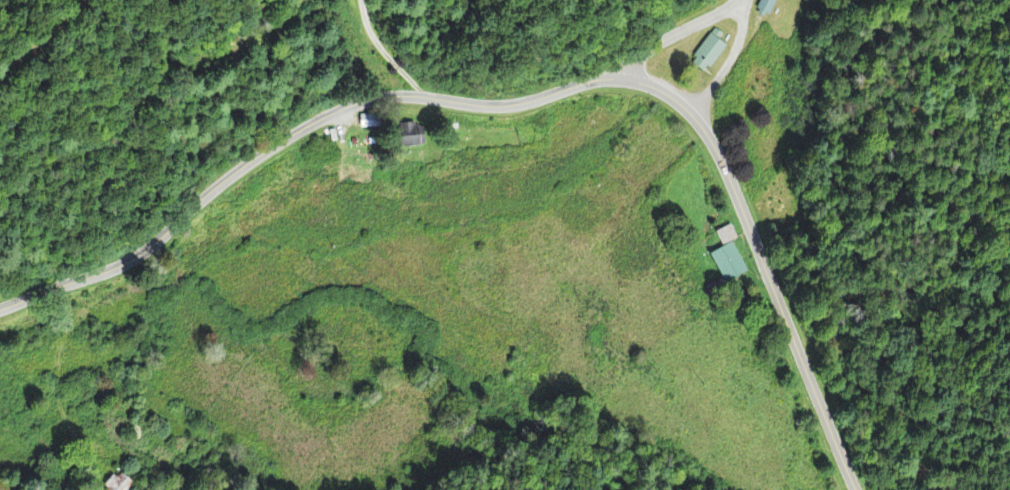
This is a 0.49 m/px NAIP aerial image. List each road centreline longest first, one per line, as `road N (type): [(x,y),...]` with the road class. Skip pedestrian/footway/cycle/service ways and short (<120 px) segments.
road 1 (residential): [(0,309),(120,265),(261,153),(359,102),(404,96),(502,106),(614,79),(665,93),(694,118)]
road 2 (residential): [(694,118),(890,489)]
road 3 (residential): [(614,79),(737,0)]

